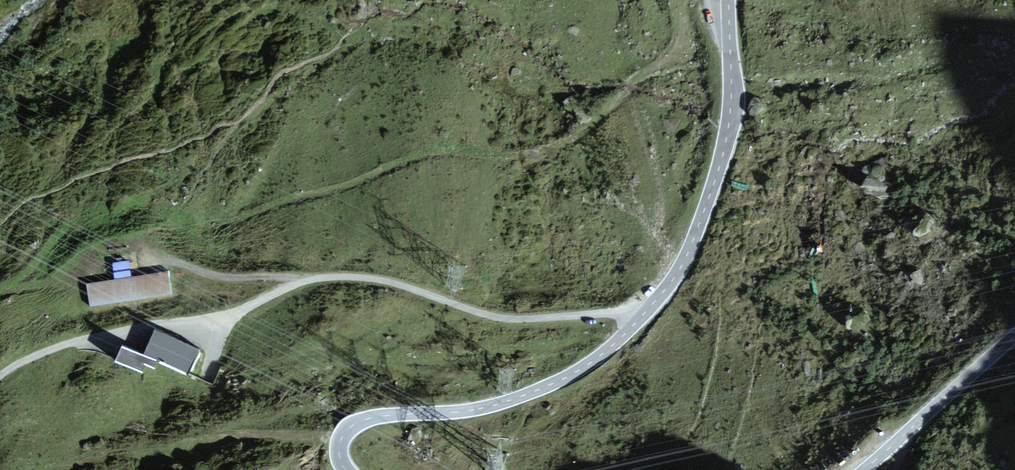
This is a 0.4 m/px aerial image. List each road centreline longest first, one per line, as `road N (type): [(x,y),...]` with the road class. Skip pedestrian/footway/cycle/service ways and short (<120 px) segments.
road 1 (unclassified): [(645,312),(508,319),(340,275),(303,281),(220,323),(179,322),(69,344),(0,377)]
road 2 (secondary): [(346,469),(340,443),(357,423),(482,408),(542,388),(602,354),(645,312)]
road 3 (secondary): [(645,312),(688,253),(729,130),(728,0)]
road 4 (secondary): [(1014,335),(864,469)]
road 5 (track): [(146,252),(207,273),(303,281)]

